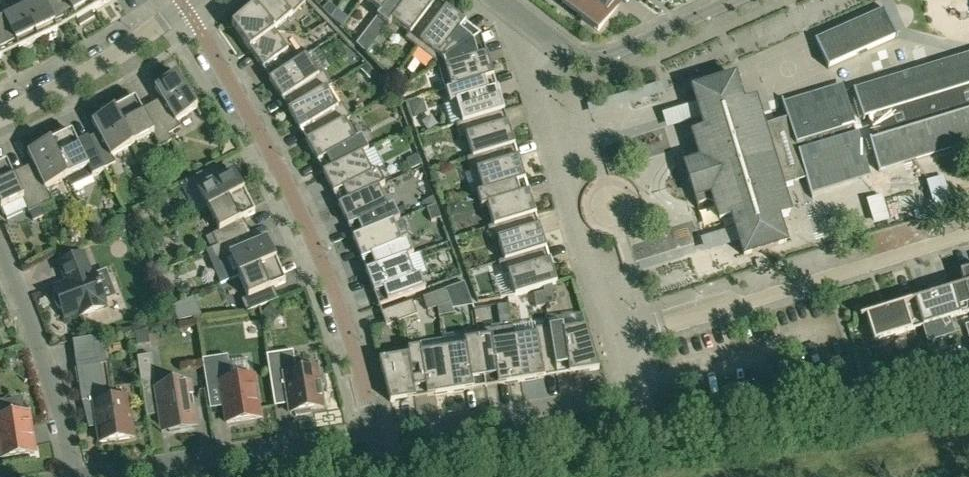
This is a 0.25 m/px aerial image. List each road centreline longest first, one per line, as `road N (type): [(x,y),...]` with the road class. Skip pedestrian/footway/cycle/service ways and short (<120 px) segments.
road 1 (residential): [(186,6),(320,255),(376,435)]
road 2 (residential): [(625,334),(968,234)]
road 3 (residential): [(376,435),(632,389),(625,334)]
road 4 (residential): [(625,334),(596,296),(562,182),(544,92),(545,71),(561,50)]
road 5 (residential): [(376,435),(94,476)]
road 6 (residential): [(77,476),(0,251)]
road 7 (residential): [(0,119),(186,6)]
road 8 (residential): [(733,0),(597,59),(561,50)]

